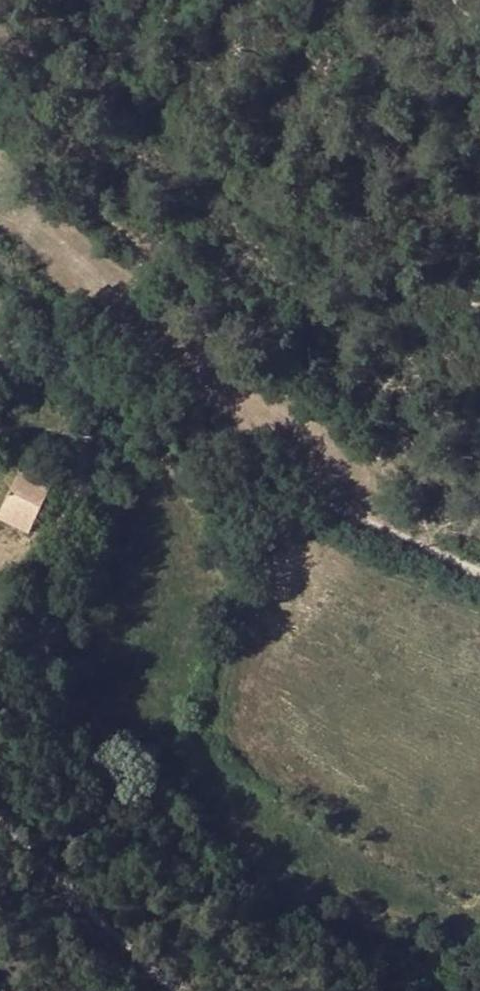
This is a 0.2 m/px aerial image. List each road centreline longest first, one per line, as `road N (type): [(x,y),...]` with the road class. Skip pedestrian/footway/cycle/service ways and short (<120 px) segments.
road 1 (track): [(0,345),(32,350),(176,417),(479,577)]
road 2 (track): [(0,429),(66,436),(77,462),(76,491),(41,611),(60,686),(92,709)]

